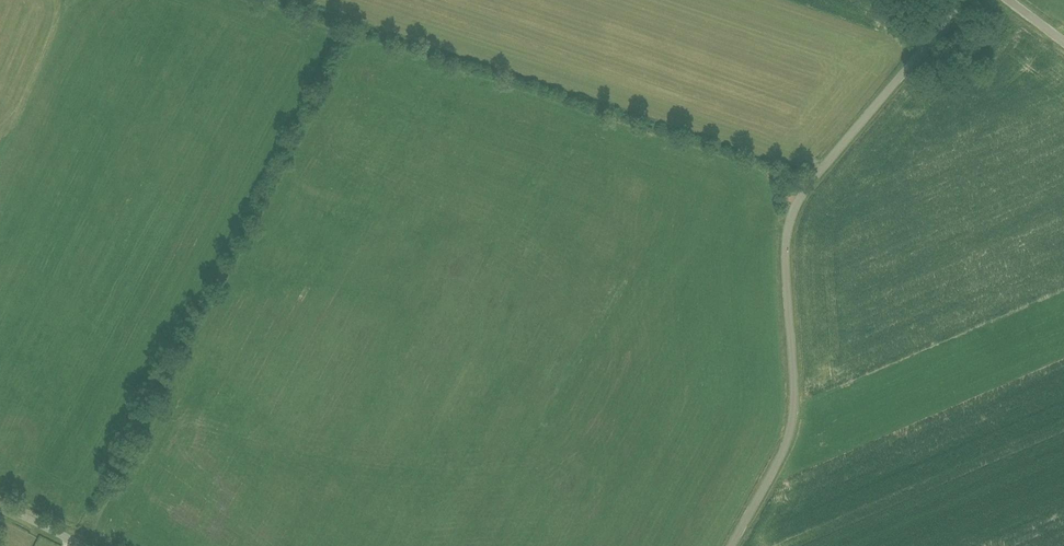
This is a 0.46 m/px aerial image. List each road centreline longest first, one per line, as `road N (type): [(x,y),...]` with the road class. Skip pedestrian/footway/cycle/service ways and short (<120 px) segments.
road 1 (unclassified): [(732,545),(796,422),(786,254),(797,203),(965,0)]

